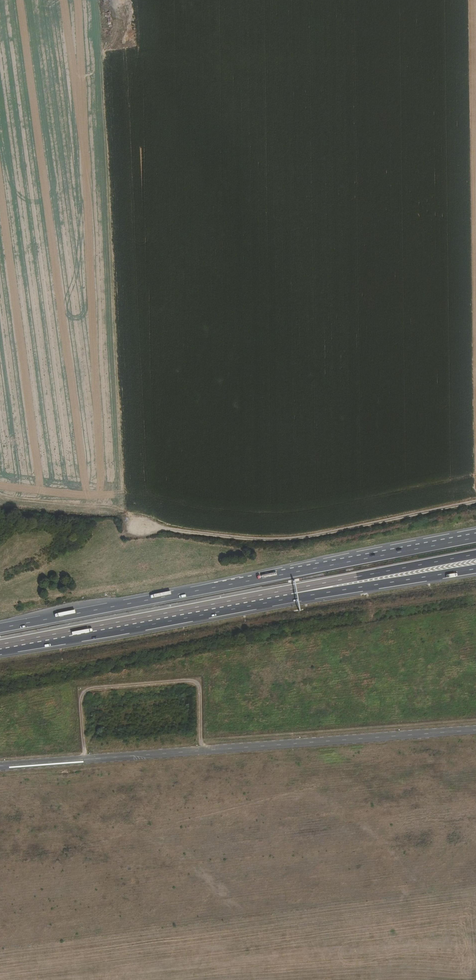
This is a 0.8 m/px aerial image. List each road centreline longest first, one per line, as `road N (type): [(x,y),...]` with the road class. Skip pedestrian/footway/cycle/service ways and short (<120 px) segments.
road 1 (trunk): [(475,536),(0,628)]
road 2 (track): [(475,503),(279,542),(142,528)]
road 3 (trunk): [(0,646),(293,594)]
road 4 (track): [(201,751),(196,682),(92,688),(80,701),(85,760)]
road 5 (trunk): [(293,594),(475,555)]
road 6 (trunk): [(293,594),(475,569)]

